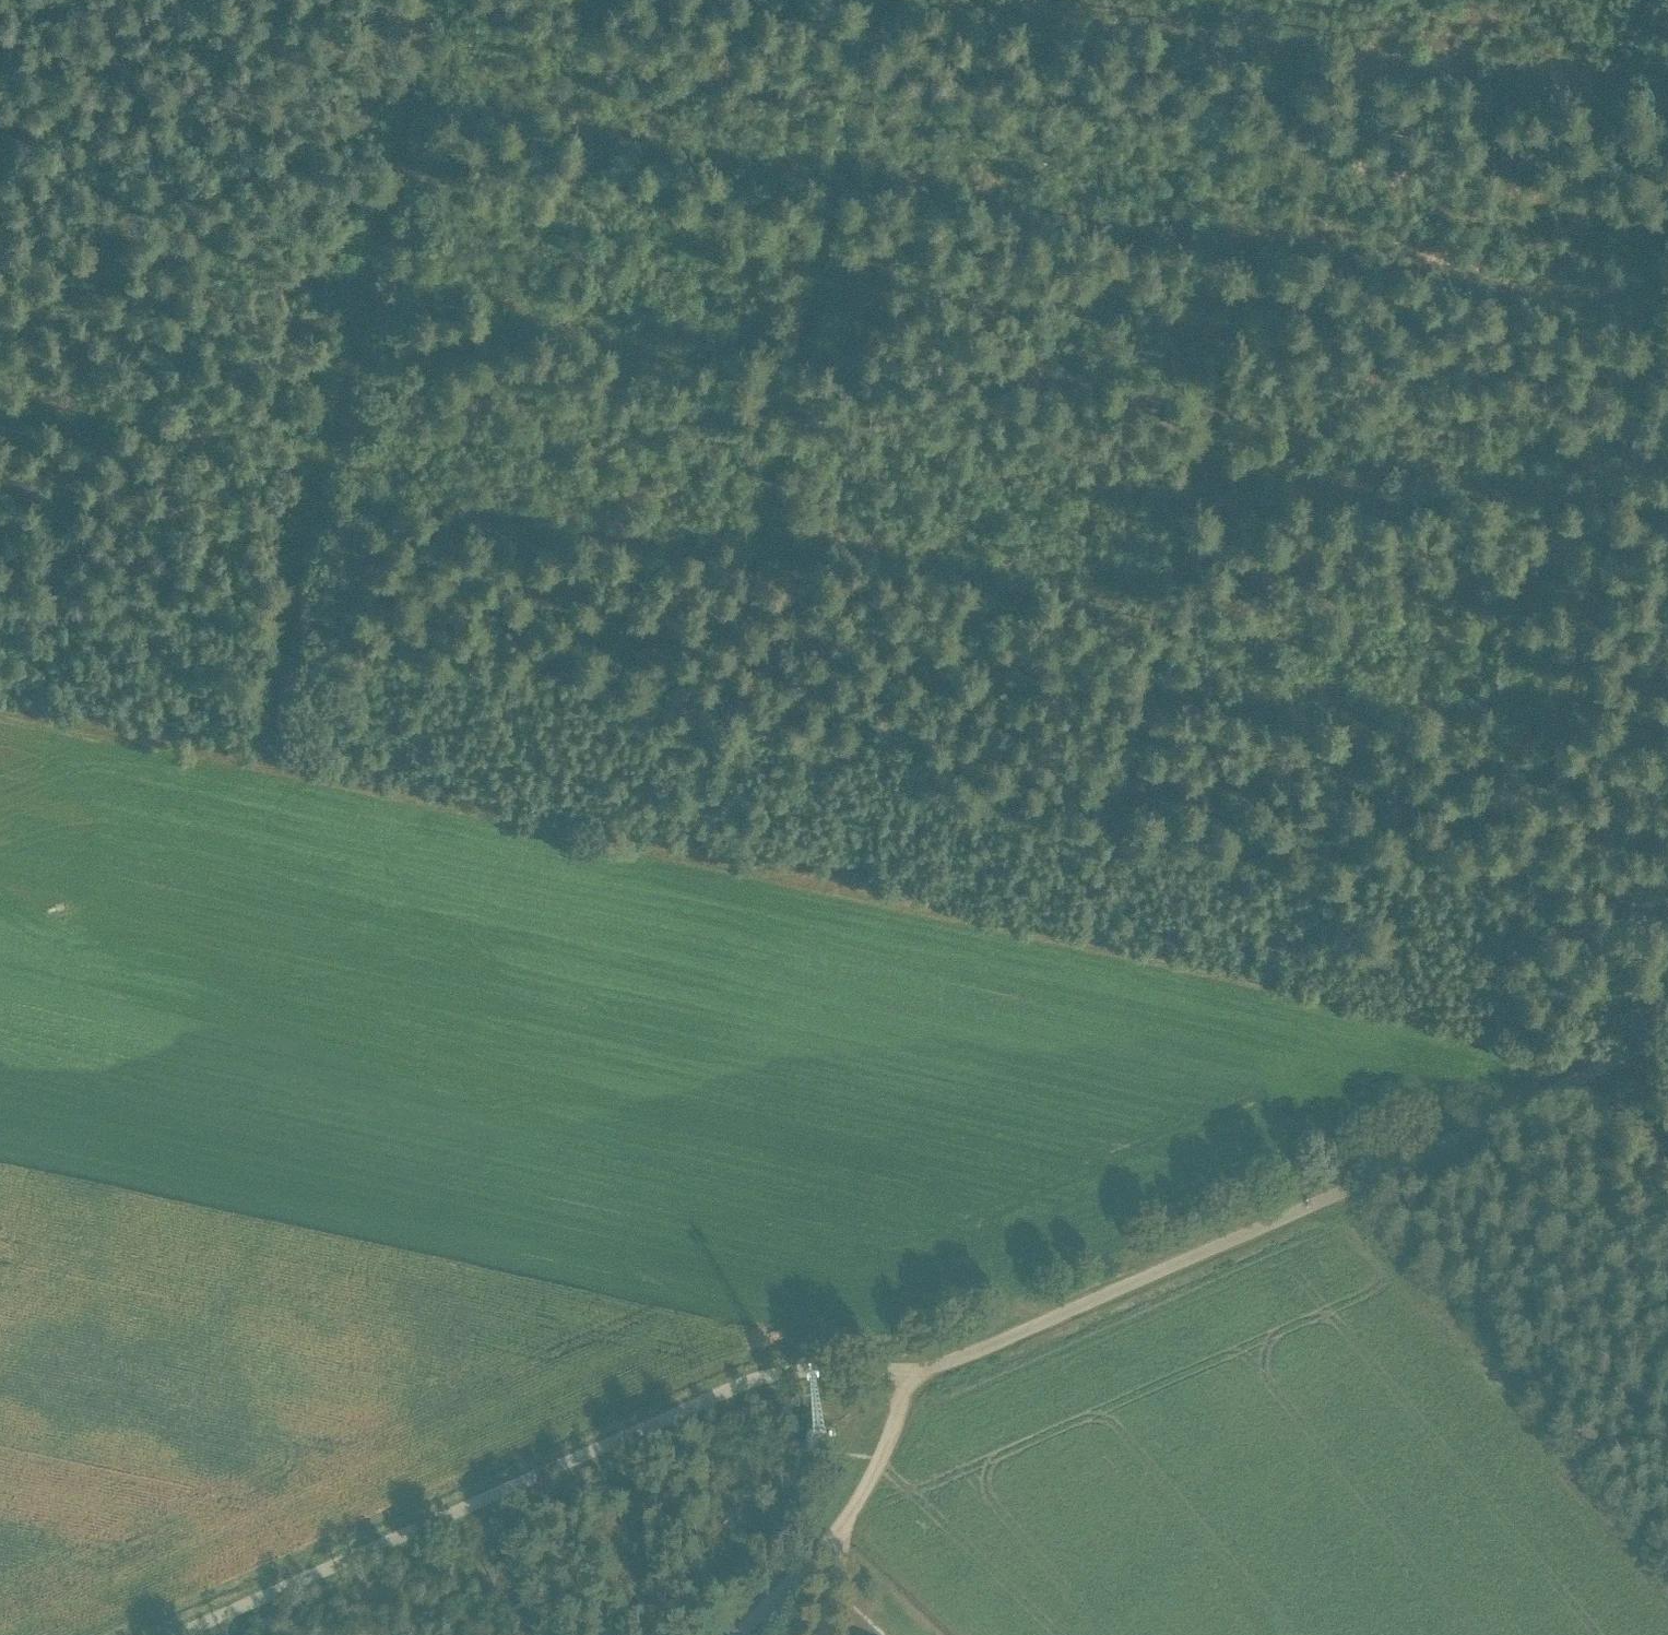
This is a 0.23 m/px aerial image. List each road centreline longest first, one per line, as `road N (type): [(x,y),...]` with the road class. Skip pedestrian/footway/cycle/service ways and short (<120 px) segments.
road 1 (unclassified): [(915,1369),(965,1358),(1396,1168),(1667,1031)]
road 2 (unclassified): [(915,1369),(795,1372),(736,1388),(177,1634)]
road 3 (track): [(1337,1194),(1667,1586)]
road 4 (unclassified): [(915,1369),(851,1512),(739,1634)]

